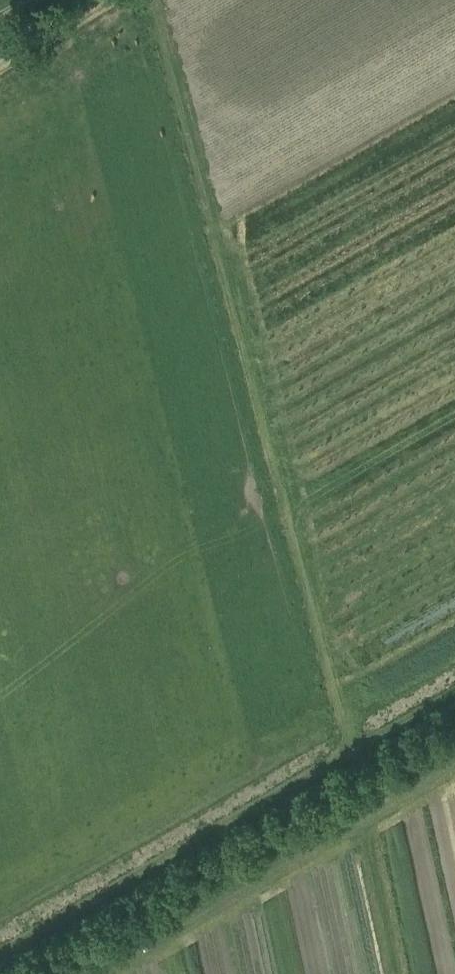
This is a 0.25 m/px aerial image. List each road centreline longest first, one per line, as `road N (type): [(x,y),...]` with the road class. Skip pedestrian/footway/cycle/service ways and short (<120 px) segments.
road 1 (track): [(454,687),(0,954)]
road 2 (track): [(95,973),(454,765)]

